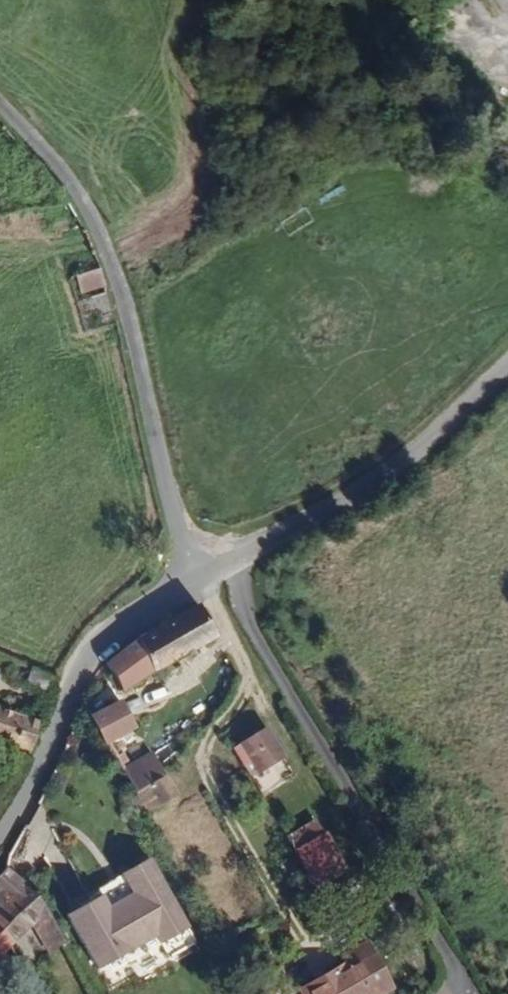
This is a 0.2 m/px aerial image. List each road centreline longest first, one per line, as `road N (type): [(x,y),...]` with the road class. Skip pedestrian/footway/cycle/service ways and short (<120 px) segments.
road 1 (residential): [(0,107),(81,203),(112,264),(181,538),(216,570)]
road 2 (residential): [(216,570),(465,993)]
road 3 (tertiary): [(507,364),(371,486),(216,570)]
road 4 (tertiary): [(216,570),(108,632),(81,666),(39,770),(0,831)]

